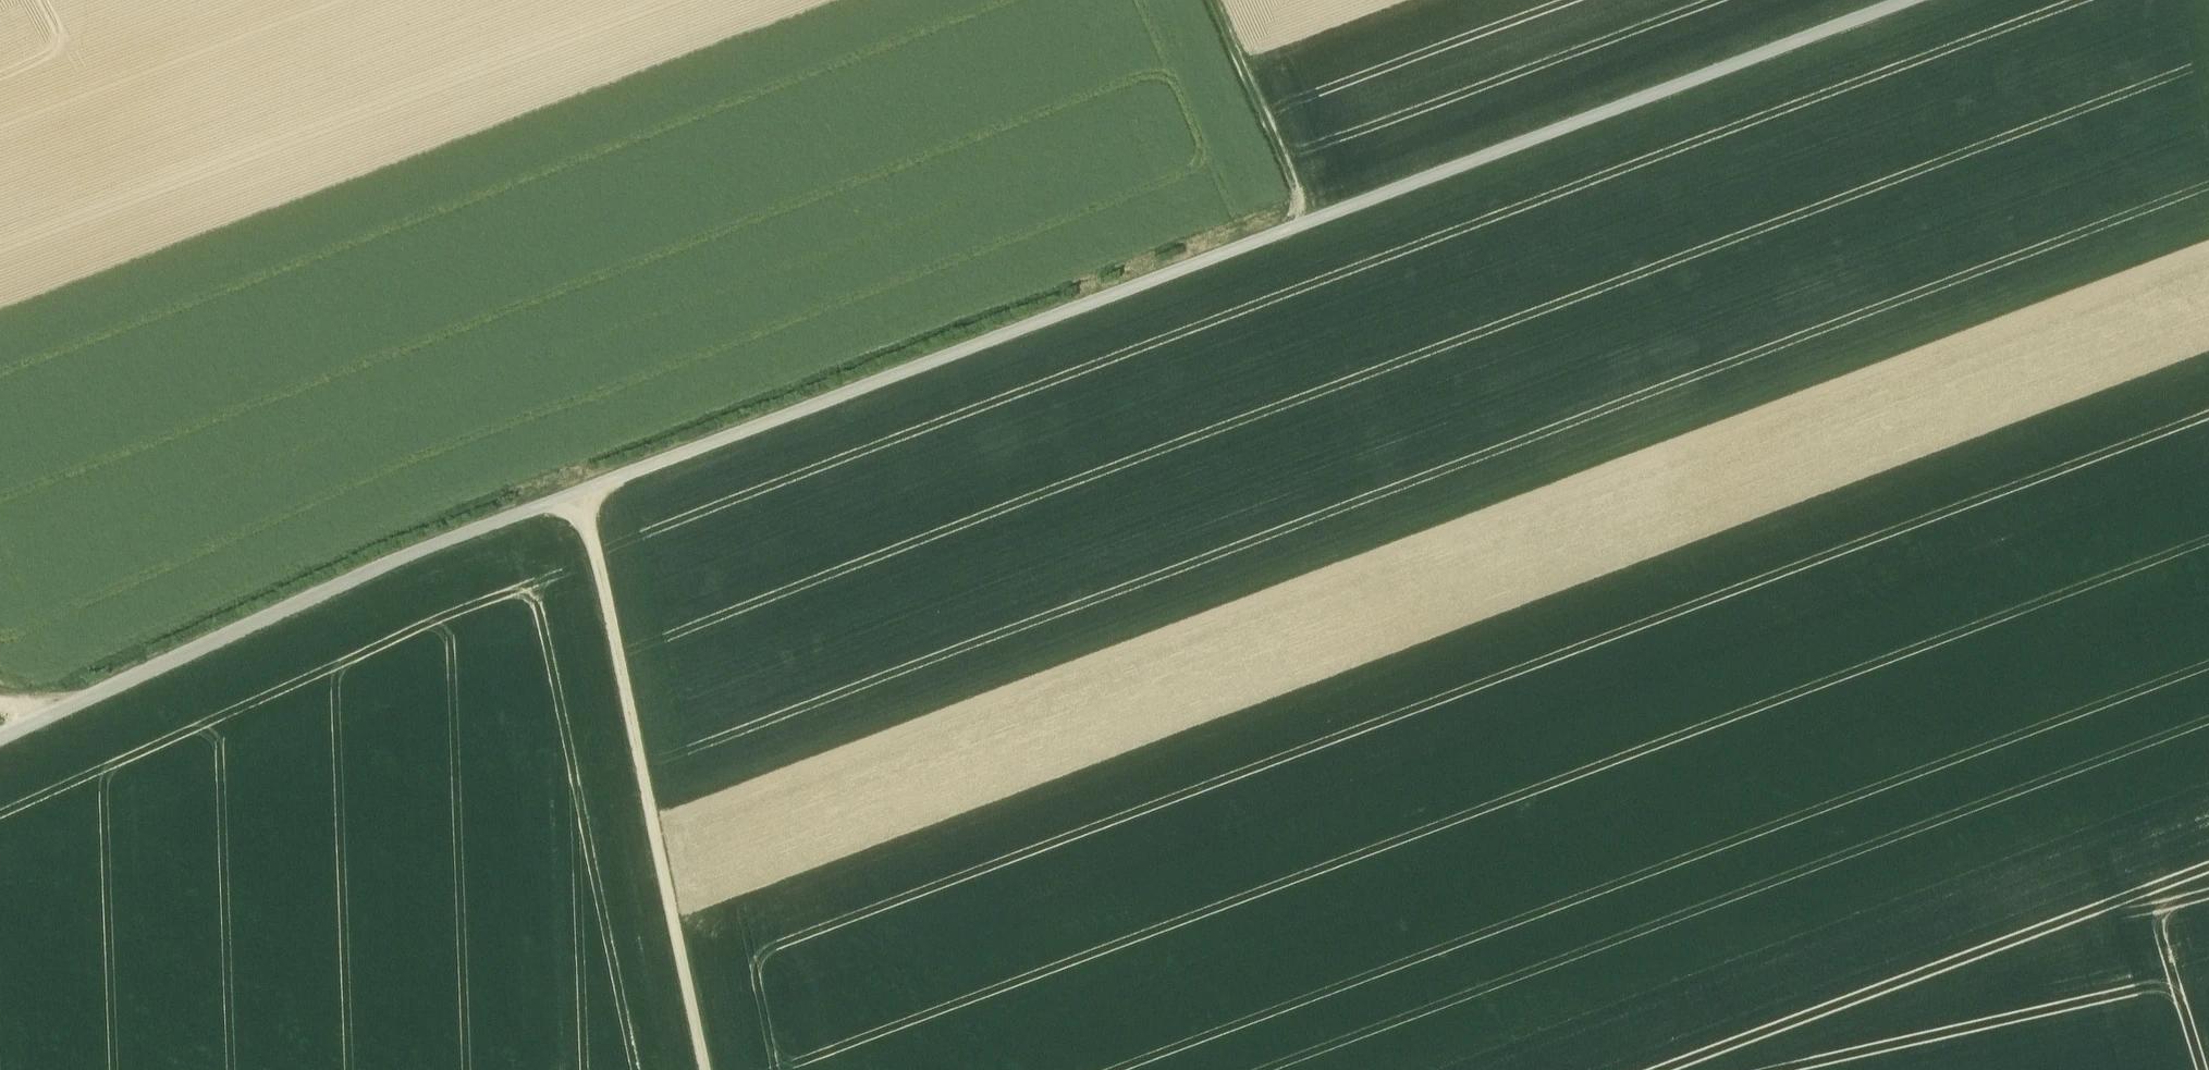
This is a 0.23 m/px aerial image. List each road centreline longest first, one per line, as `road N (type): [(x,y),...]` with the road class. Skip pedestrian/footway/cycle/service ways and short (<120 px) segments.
road 1 (track): [(0,759),(545,530),(1138,307),(1311,231),(1635,124),(1966,0)]
road 2 (track): [(713,1069),(601,513)]
road 3 (track): [(1311,231),(1216,0)]

